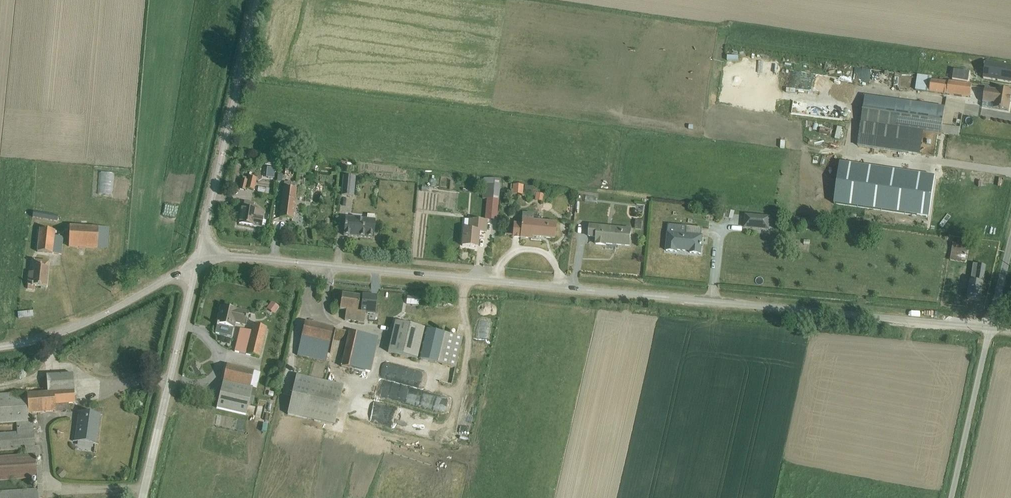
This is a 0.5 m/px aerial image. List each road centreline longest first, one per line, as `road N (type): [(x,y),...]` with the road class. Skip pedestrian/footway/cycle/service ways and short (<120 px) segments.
road 1 (residential): [(201,256),(990,329)]
road 2 (unclassified): [(259,0),(201,256)]
road 3 (unclassified): [(201,256),(144,497)]
road 4 (residential): [(0,348),(60,335),(118,309),(201,256)]
road 5 (unclassified): [(952,497),(990,329)]

